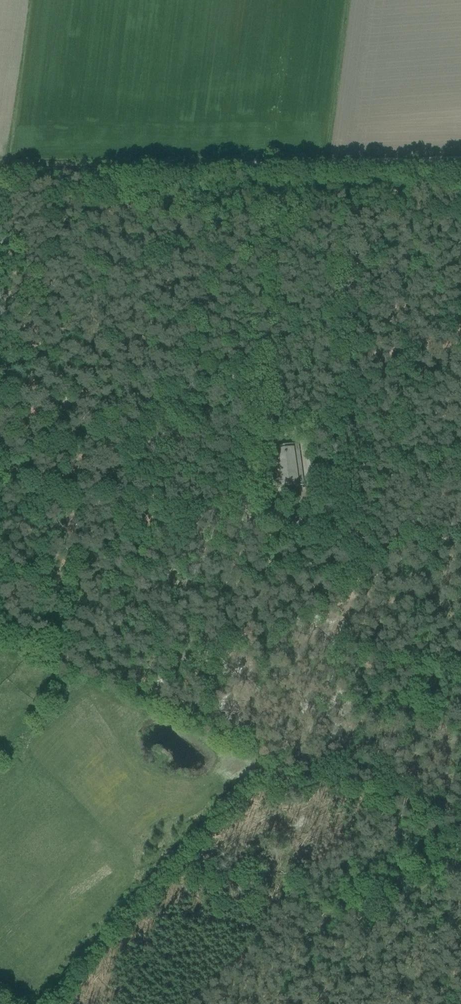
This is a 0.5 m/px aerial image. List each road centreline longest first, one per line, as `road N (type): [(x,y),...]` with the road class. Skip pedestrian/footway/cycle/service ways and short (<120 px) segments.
road 1 (track): [(460,158),(0,167)]

